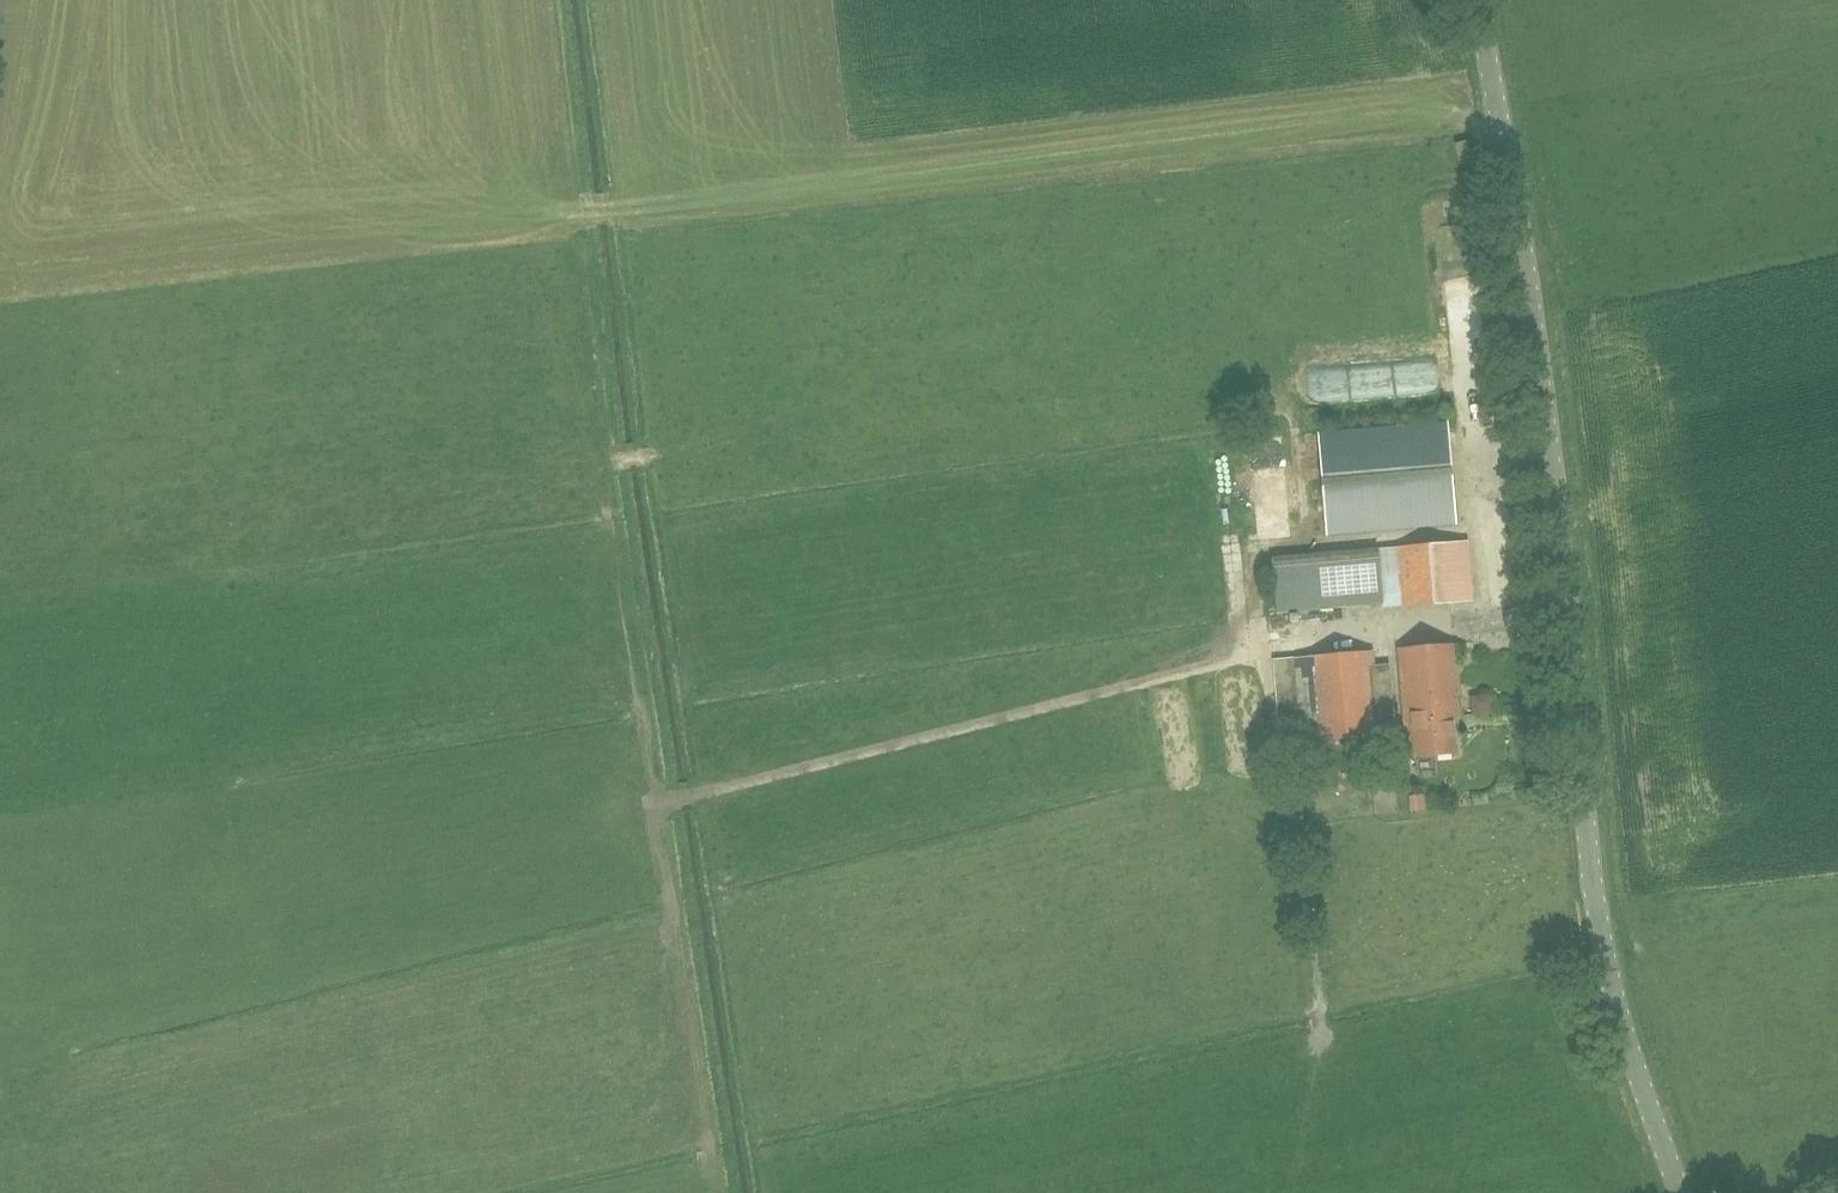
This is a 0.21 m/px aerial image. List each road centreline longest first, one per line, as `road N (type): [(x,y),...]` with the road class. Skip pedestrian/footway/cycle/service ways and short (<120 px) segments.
road 1 (tertiary): [(1676,1192),(1622,1044),(1600,922),(1559,539),(1473,0)]

